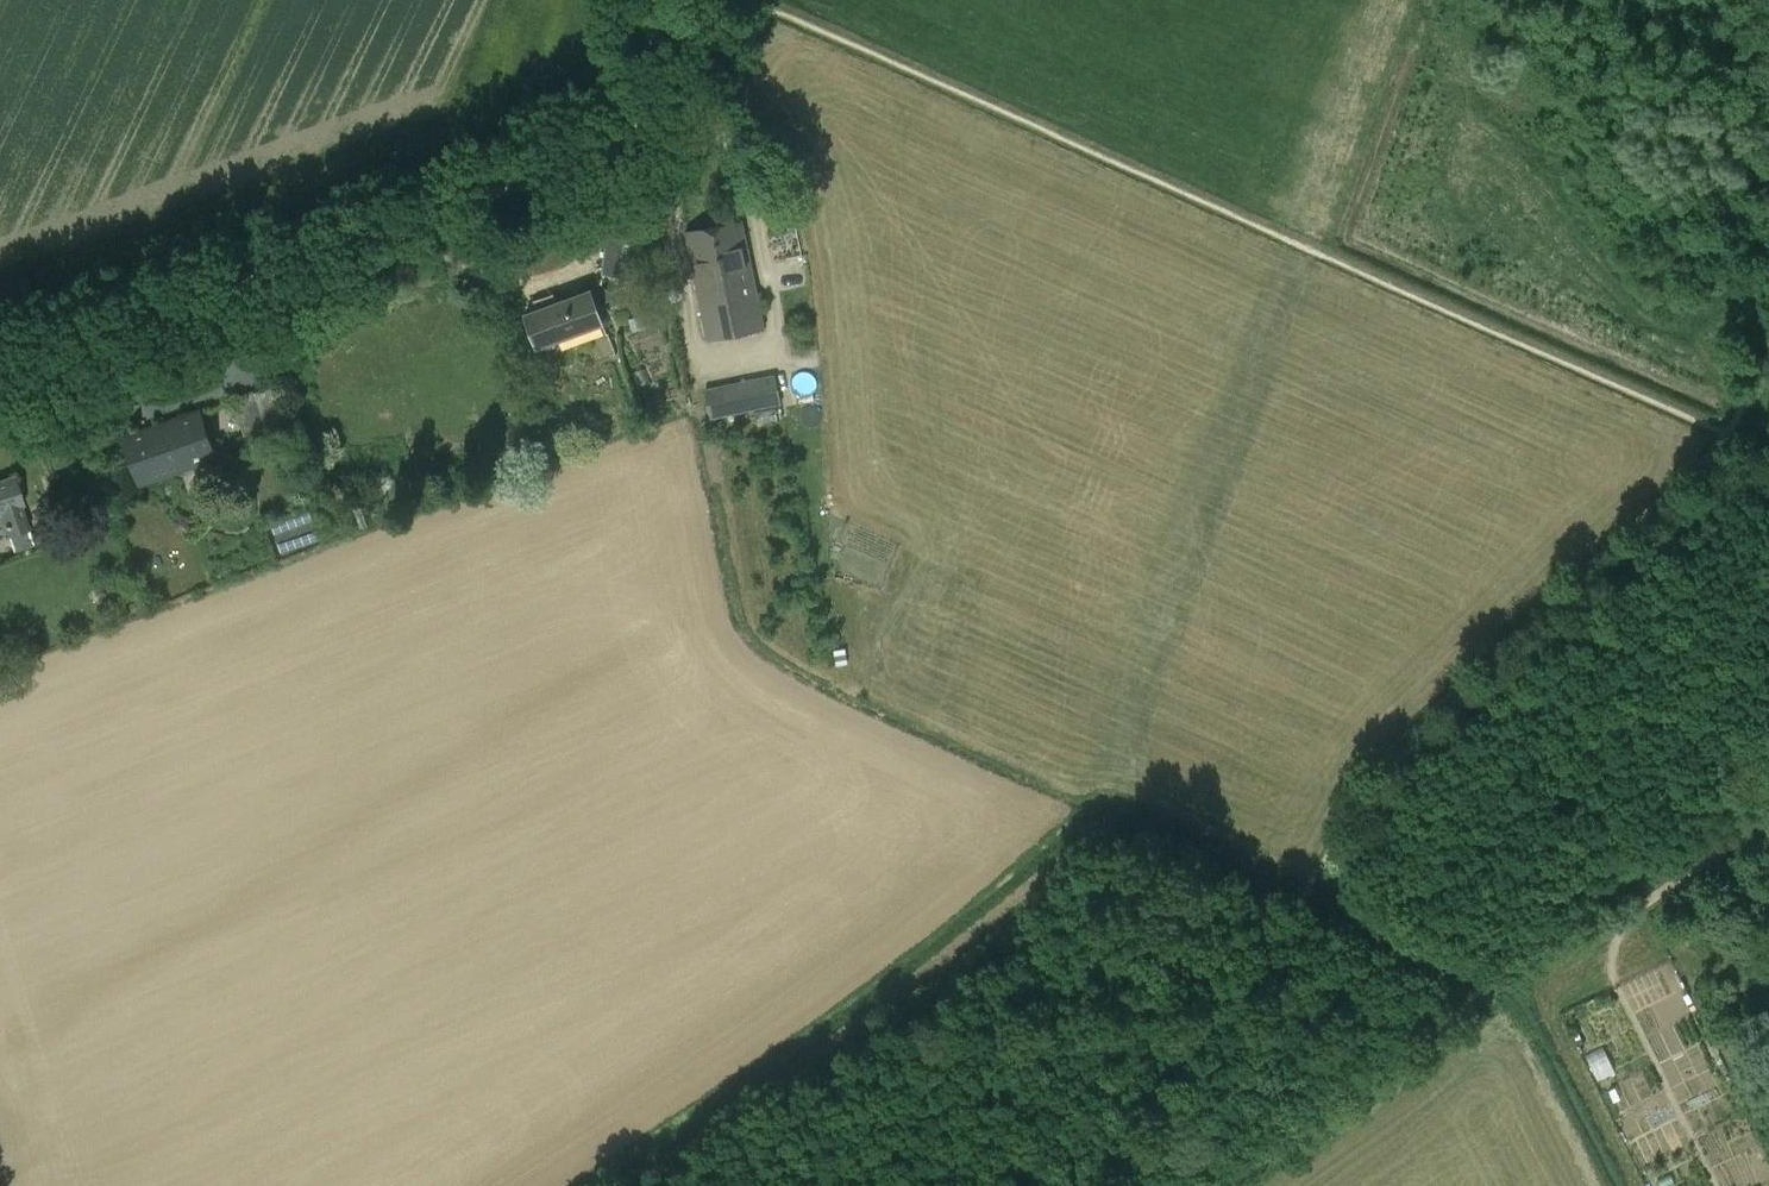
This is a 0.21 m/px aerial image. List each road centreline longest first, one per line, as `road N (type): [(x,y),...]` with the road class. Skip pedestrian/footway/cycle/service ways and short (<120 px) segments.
road 1 (unclassified): [(0,374),(635,135),(658,107),(645,0)]
road 2 (track): [(1768,821),(1630,919),(1613,945),(1610,971),(1620,995),(1716,1185)]

